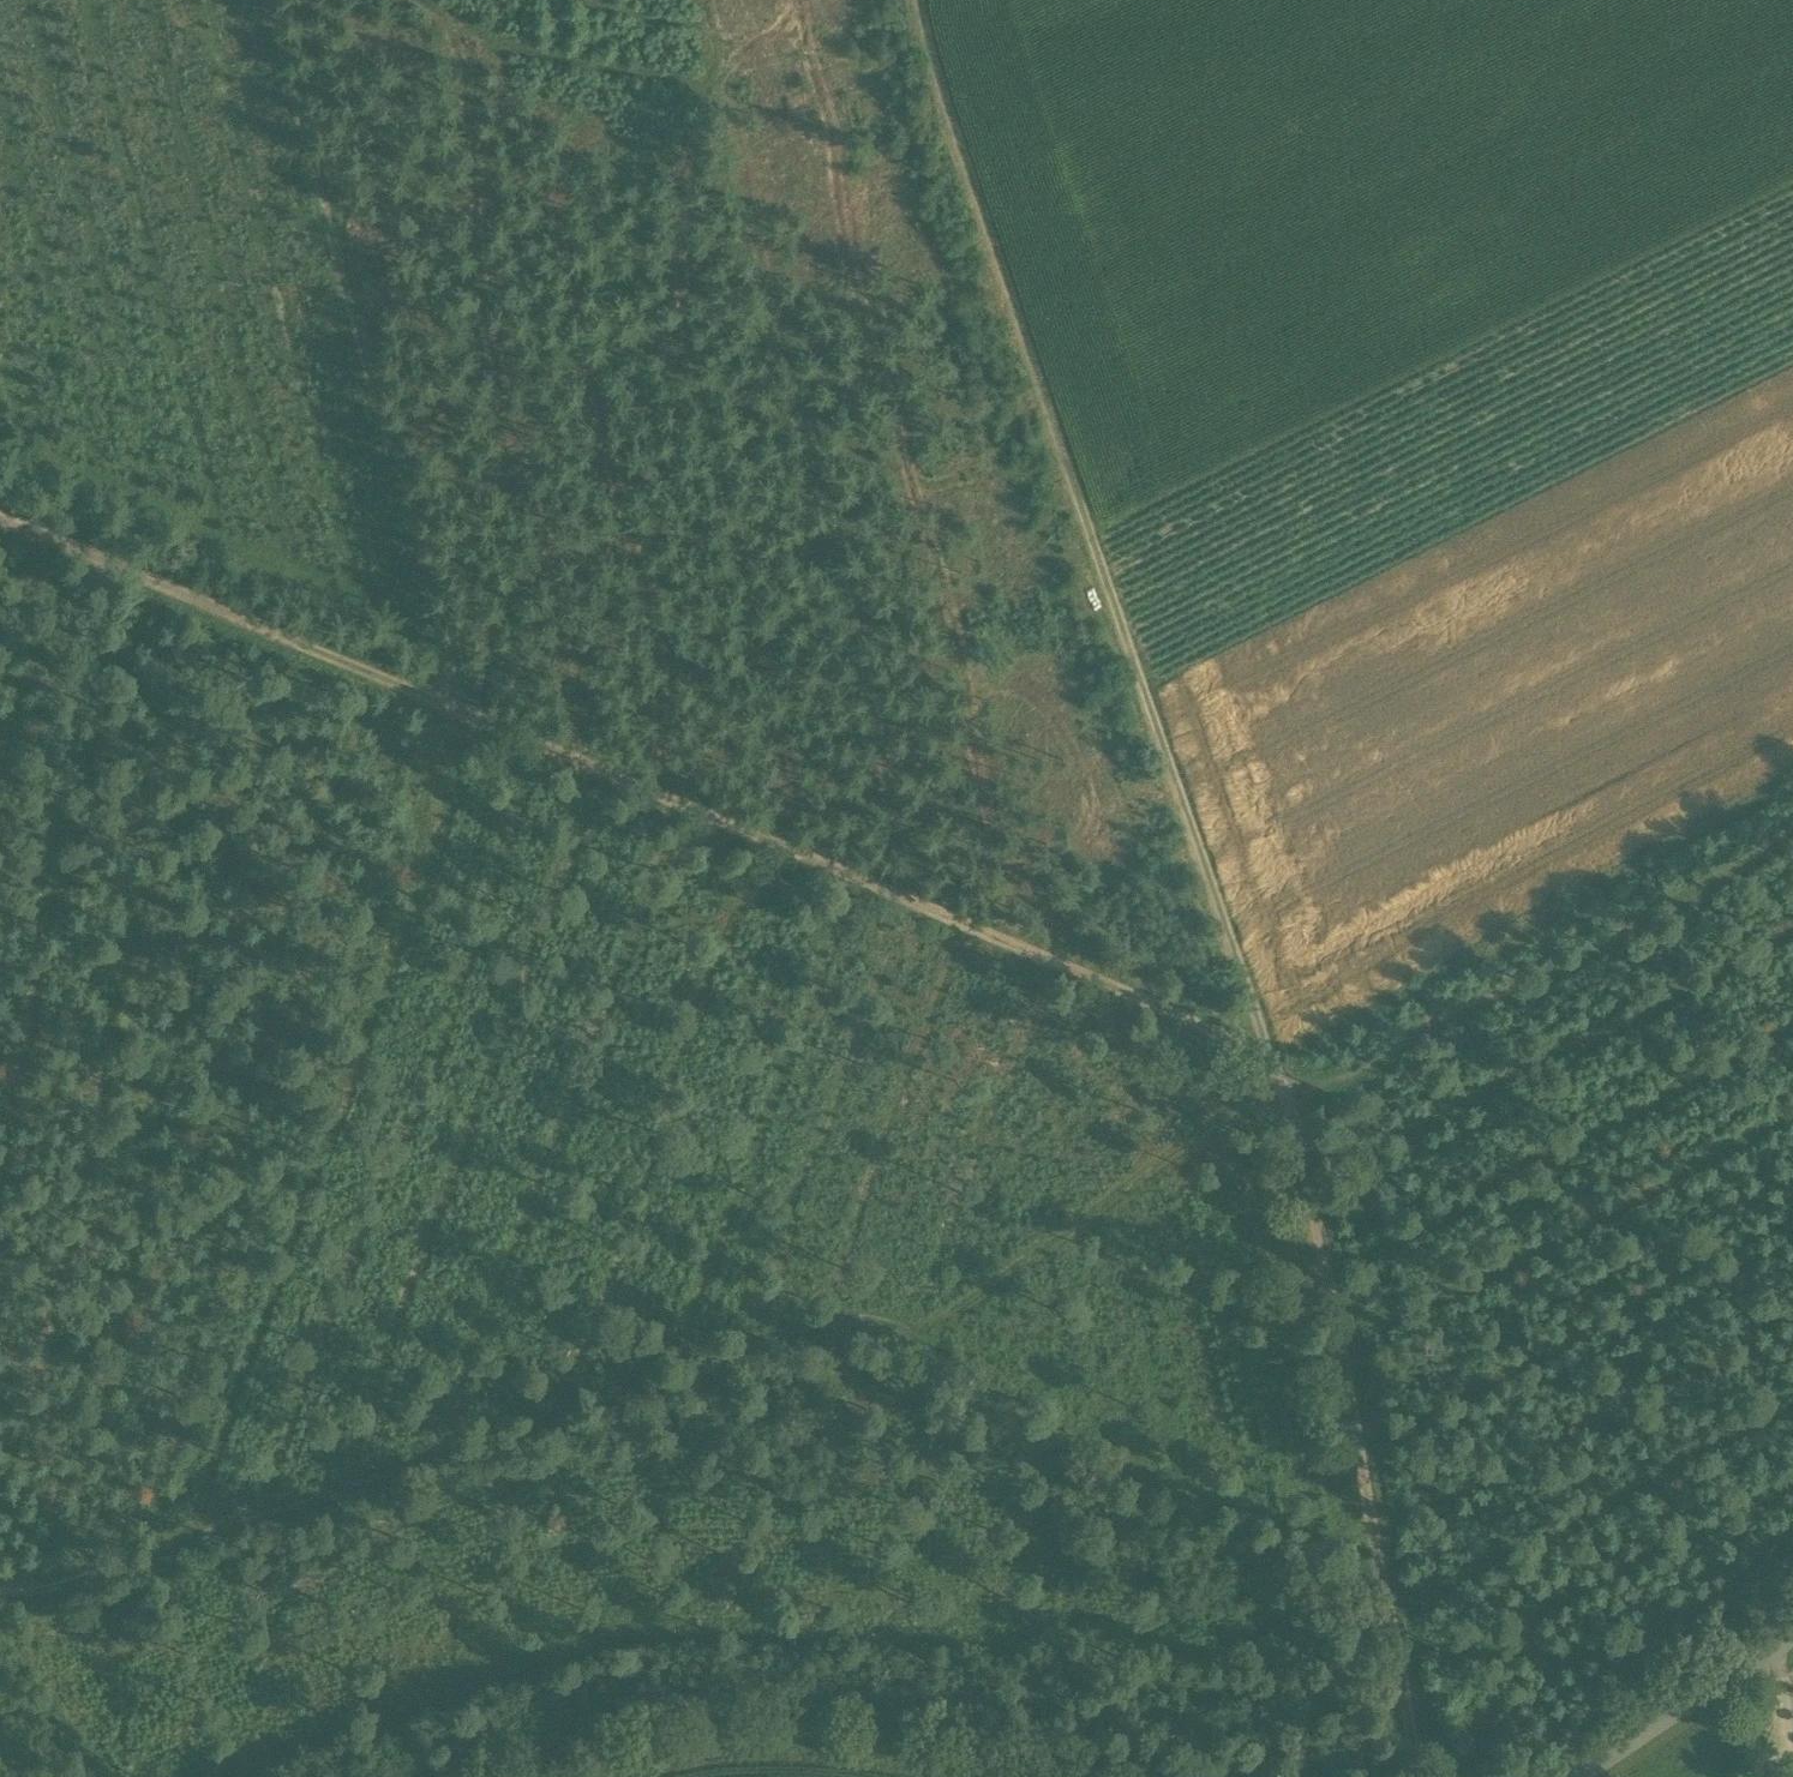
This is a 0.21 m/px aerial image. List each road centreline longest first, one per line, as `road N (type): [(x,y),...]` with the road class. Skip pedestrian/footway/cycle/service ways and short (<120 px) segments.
road 1 (track): [(0,1586),(35,1589),(187,1542),(799,1326),(866,1319),(1390,1602),(1292,1618),(640,1618),(538,1642),(198,1776)]
road 2 (track): [(0,519),(1245,1042),(1276,1066),(1321,1195),(1410,1724),(1419,1753),(1439,1776)]
road 3 (track): [(1276,1066),(922,0)]
road 4 (unclassified): [(1792,1634),(1574,1776)]

